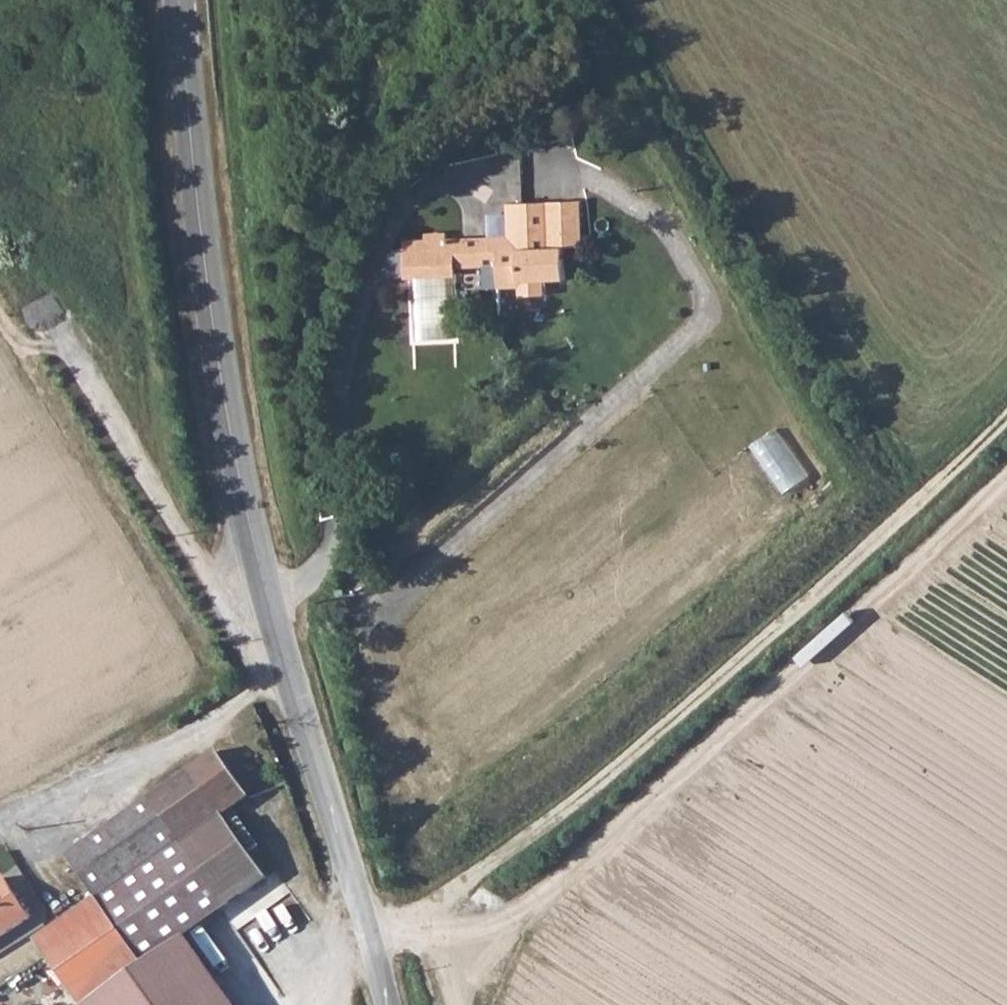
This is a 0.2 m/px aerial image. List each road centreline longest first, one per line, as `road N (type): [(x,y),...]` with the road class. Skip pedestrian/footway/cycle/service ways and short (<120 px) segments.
road 1 (tertiary): [(388,1004),(240,475),(204,280),(176,0)]
road 2 (track): [(369,936),(440,898),(573,804),(1006,414)]

